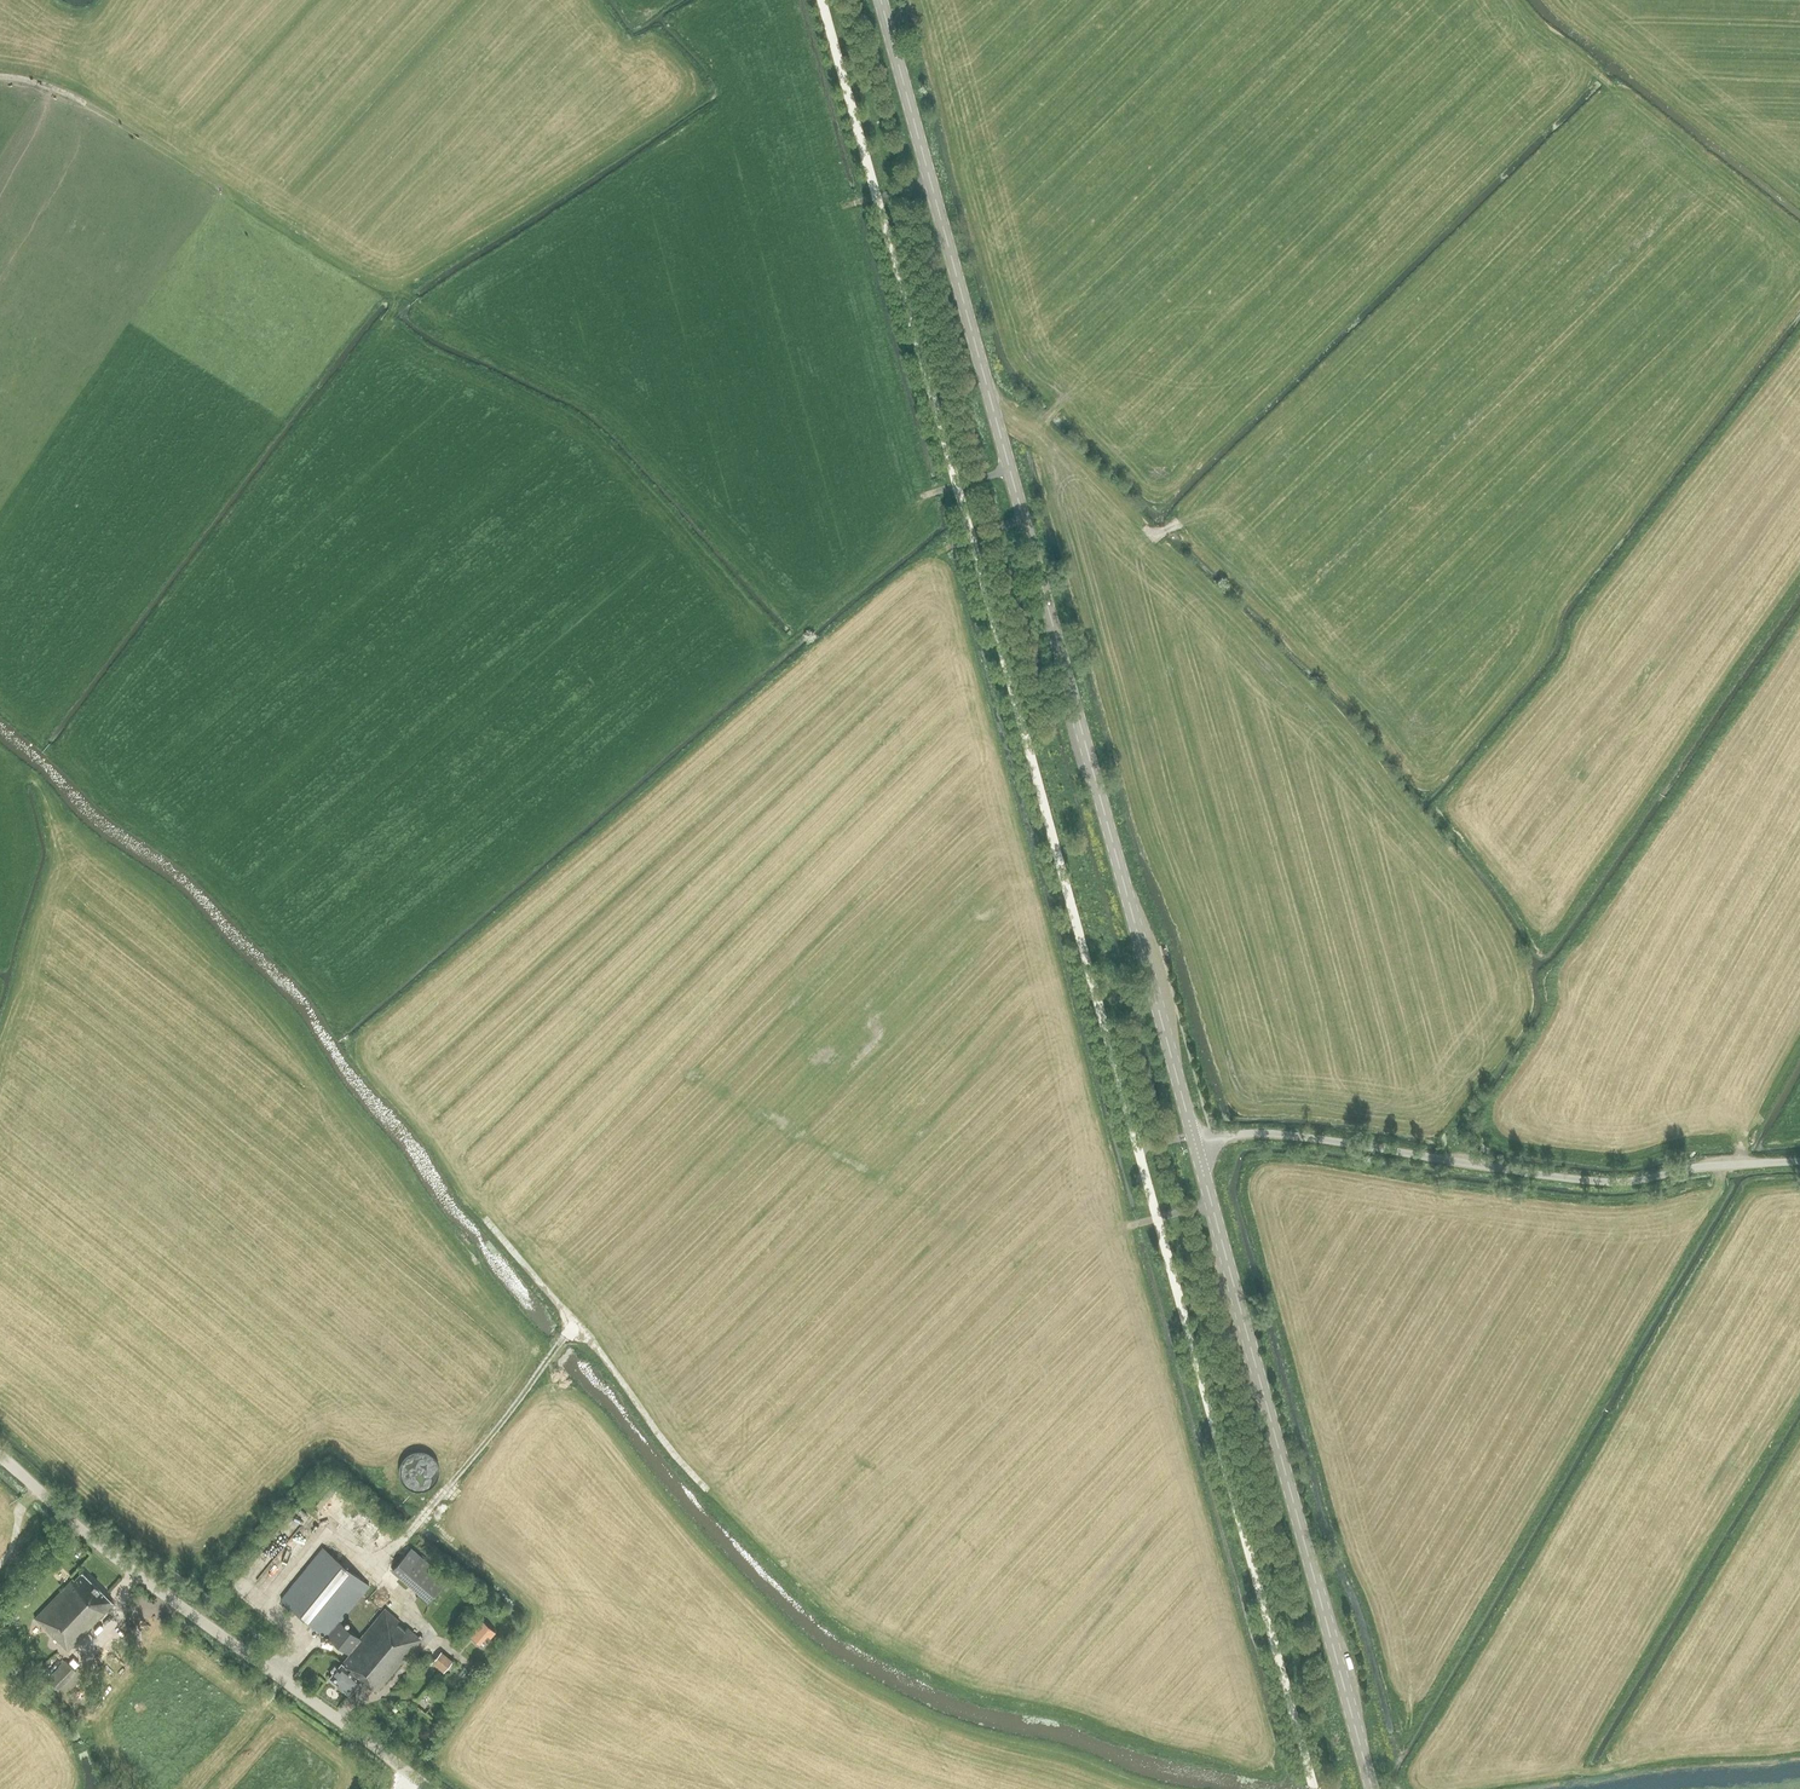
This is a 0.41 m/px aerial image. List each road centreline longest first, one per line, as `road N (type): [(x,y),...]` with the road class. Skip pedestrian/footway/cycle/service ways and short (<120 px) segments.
road 1 (secondary): [(1196,1143),(881,0)]
road 2 (secondary): [(1372,1788),(1196,1143)]
road 3 (unclassified): [(1799,1163),(1595,1182),(1297,1136),(1196,1143)]
road 4 (tertiary): [(0,1455),(96,1543),(432,1788)]
road 5 (track): [(325,1531),(376,1570),(494,1432),(574,1323)]
road 6 (track): [(486,1219),(708,1490)]

